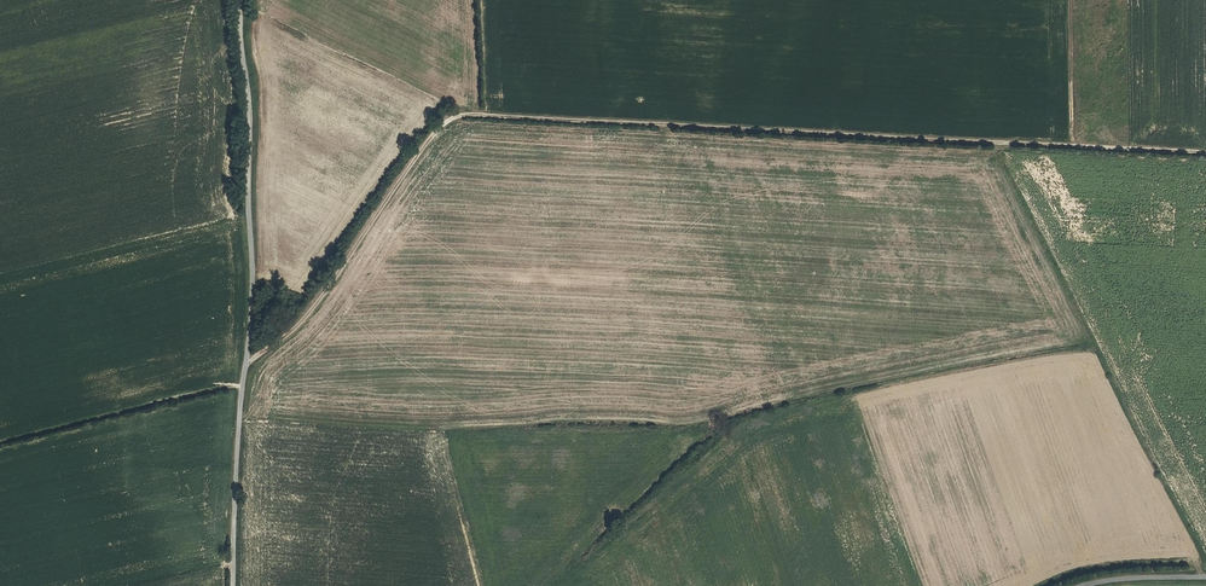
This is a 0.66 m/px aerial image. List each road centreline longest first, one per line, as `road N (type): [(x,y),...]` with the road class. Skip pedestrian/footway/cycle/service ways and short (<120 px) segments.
road 1 (track): [(1205,152),(452,118),(302,325),(246,360)]
road 2 (unclassified): [(236,585),(255,293),(243,0)]
road 3 (track): [(243,383),(0,442)]
road 4 (unclassified): [(1082,585),(1205,576)]

